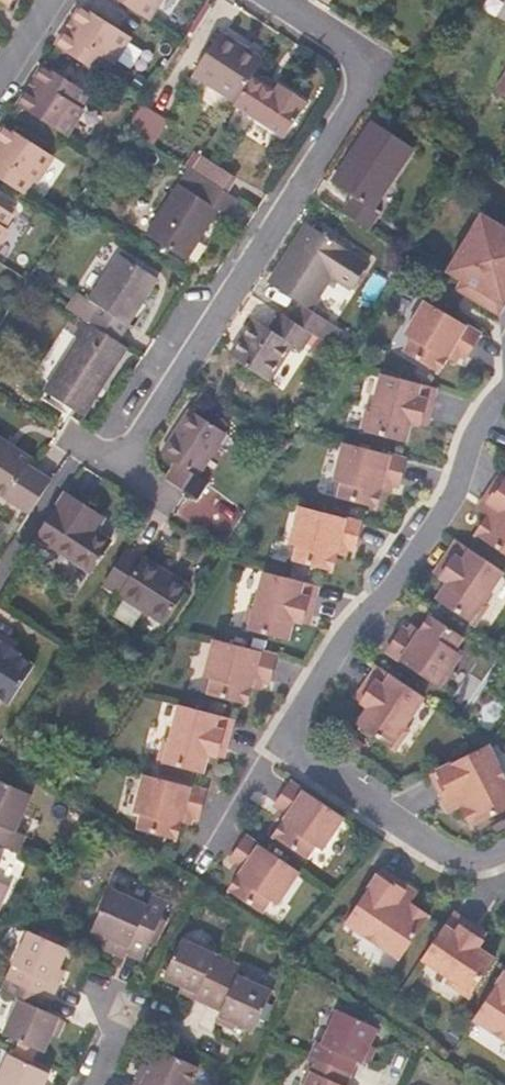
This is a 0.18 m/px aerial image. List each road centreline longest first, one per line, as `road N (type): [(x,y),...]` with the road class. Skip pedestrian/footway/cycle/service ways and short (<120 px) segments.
road 1 (residential): [(279,0),(356,53),(364,86),(118,459)]
road 2 (residential): [(504,395),(475,438),(447,508),(331,663),(292,728),(291,747)]
road 3 (residential): [(291,747),(440,849),(472,860),(496,856)]
road 4 (residential): [(197,1042),(118,1007),(86,1084)]
road 5 (residential): [(190,868),(269,755),(291,747)]

